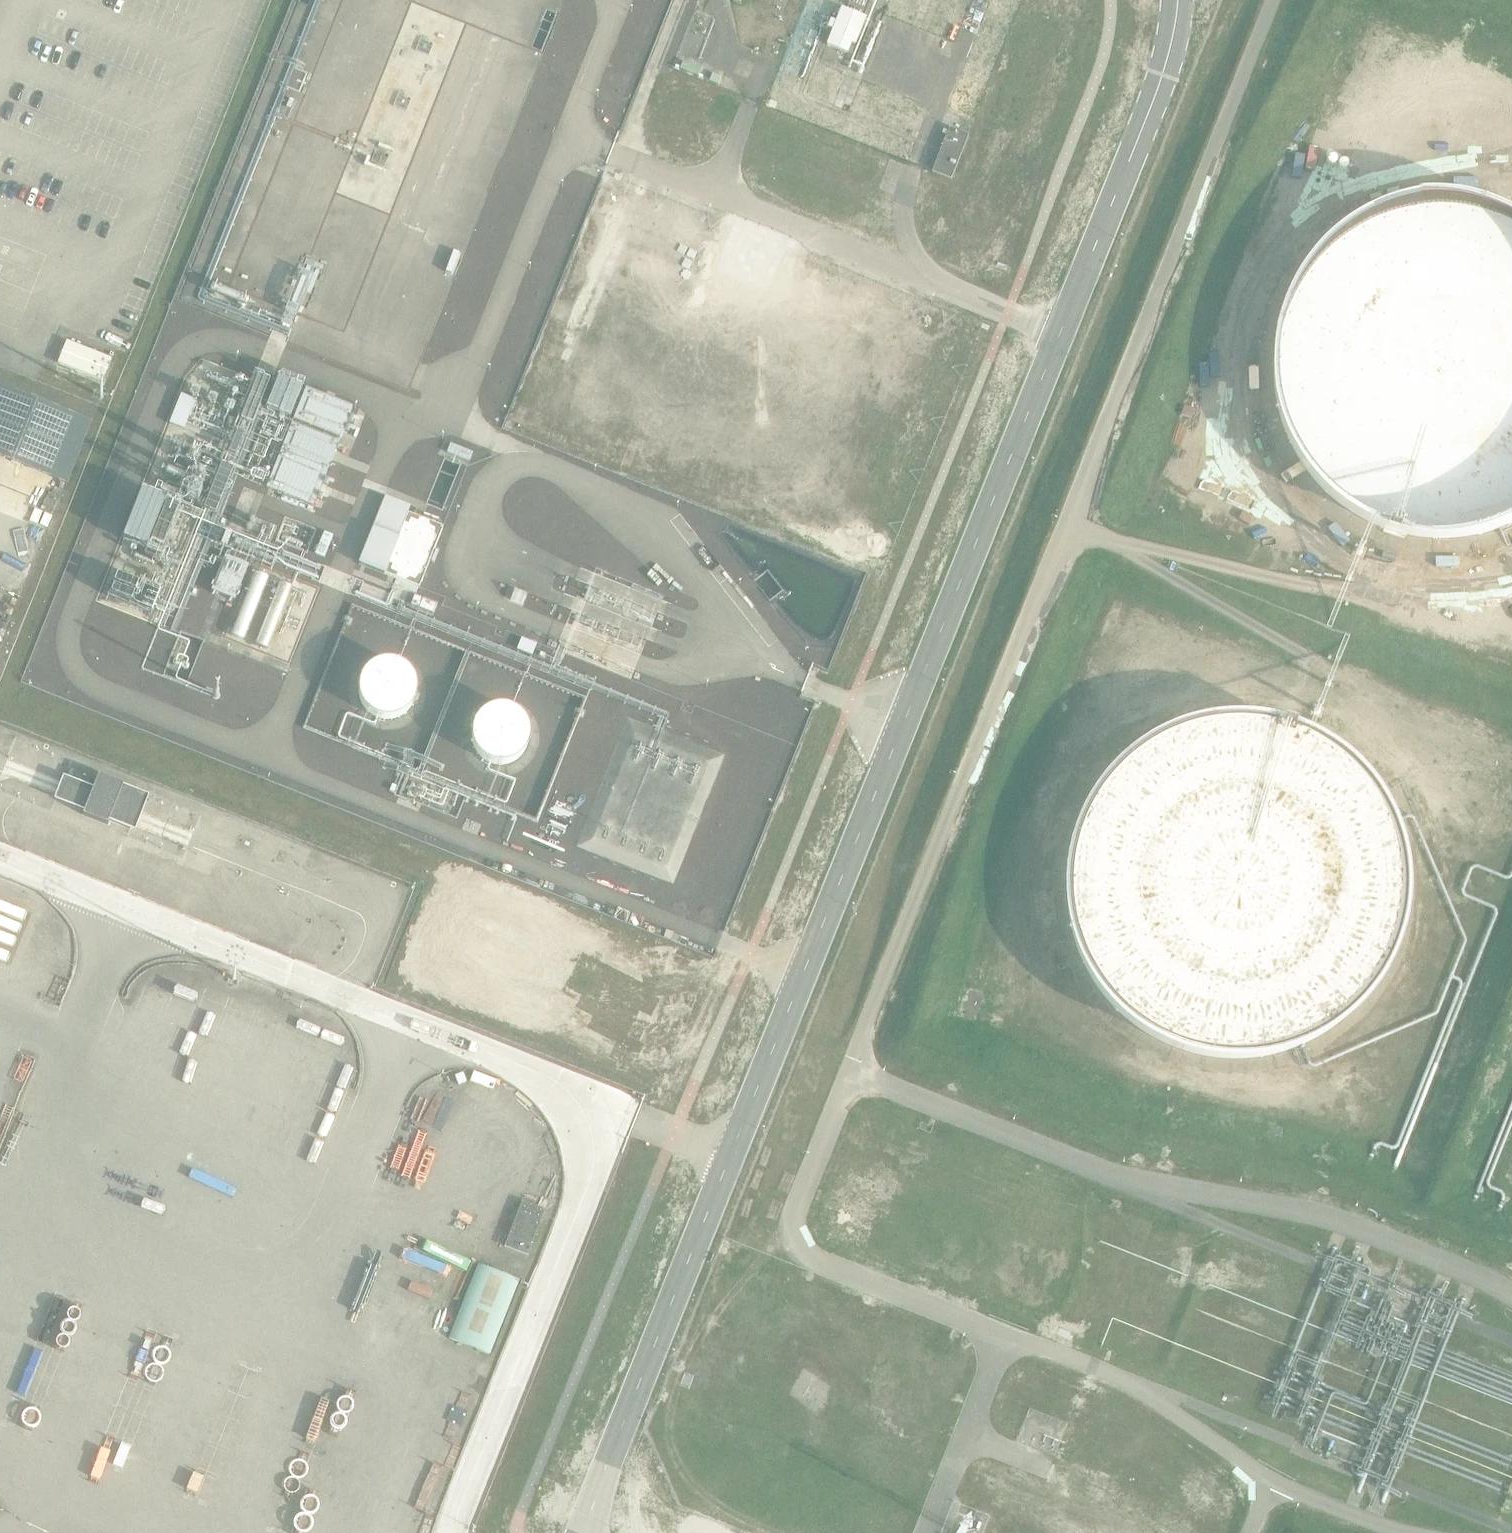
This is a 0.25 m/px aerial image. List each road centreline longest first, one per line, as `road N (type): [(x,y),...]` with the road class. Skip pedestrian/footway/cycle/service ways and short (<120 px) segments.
road 1 (secondary): [(586,1532),(729,1154),(1136,143),(1164,70),(1176,0)]

